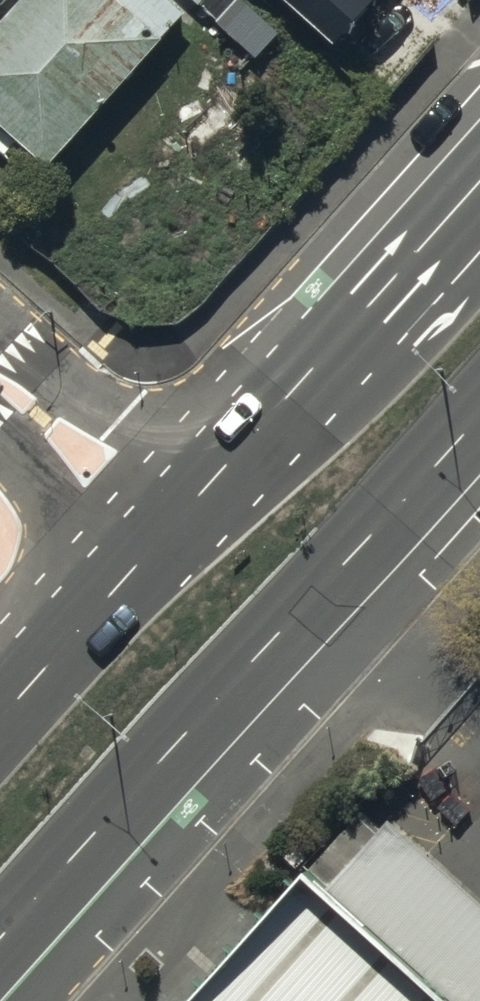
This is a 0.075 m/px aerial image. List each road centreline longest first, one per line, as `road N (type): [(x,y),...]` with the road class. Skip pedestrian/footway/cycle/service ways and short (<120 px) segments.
road 1 (primary): [(479,417),(0,953)]
road 2 (primary): [(161,537),(479,182)]
road 3 (primary): [(0,719),(161,537)]
road 4 (residential): [(161,537),(0,394)]

